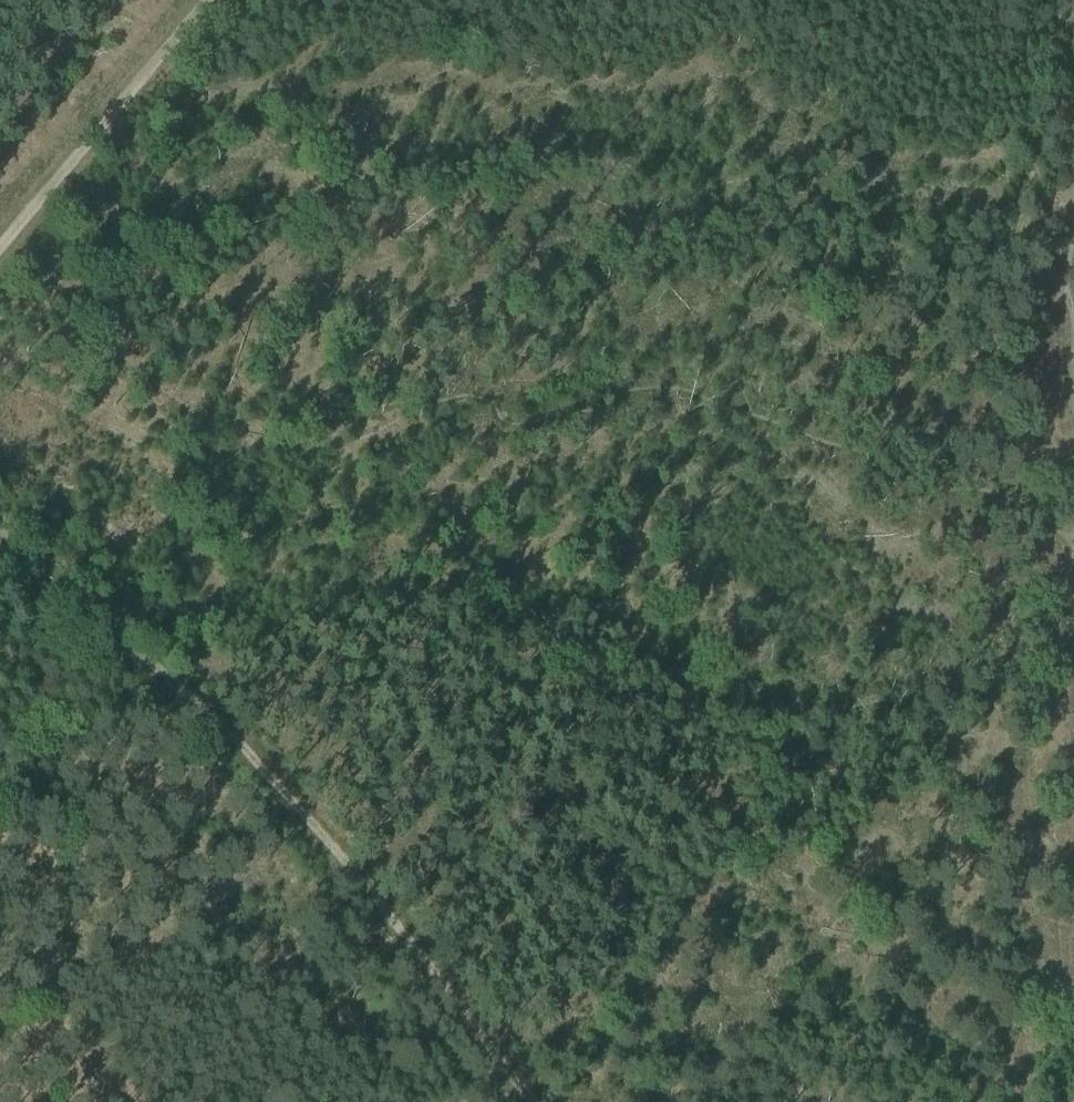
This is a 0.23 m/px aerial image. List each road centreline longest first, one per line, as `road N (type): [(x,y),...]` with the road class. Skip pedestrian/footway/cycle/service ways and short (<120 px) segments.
road 1 (track): [(100,617),(282,789),(511,1074)]
road 2 (track): [(209,0),(0,249)]
road 3 (track): [(0,533),(100,617)]

